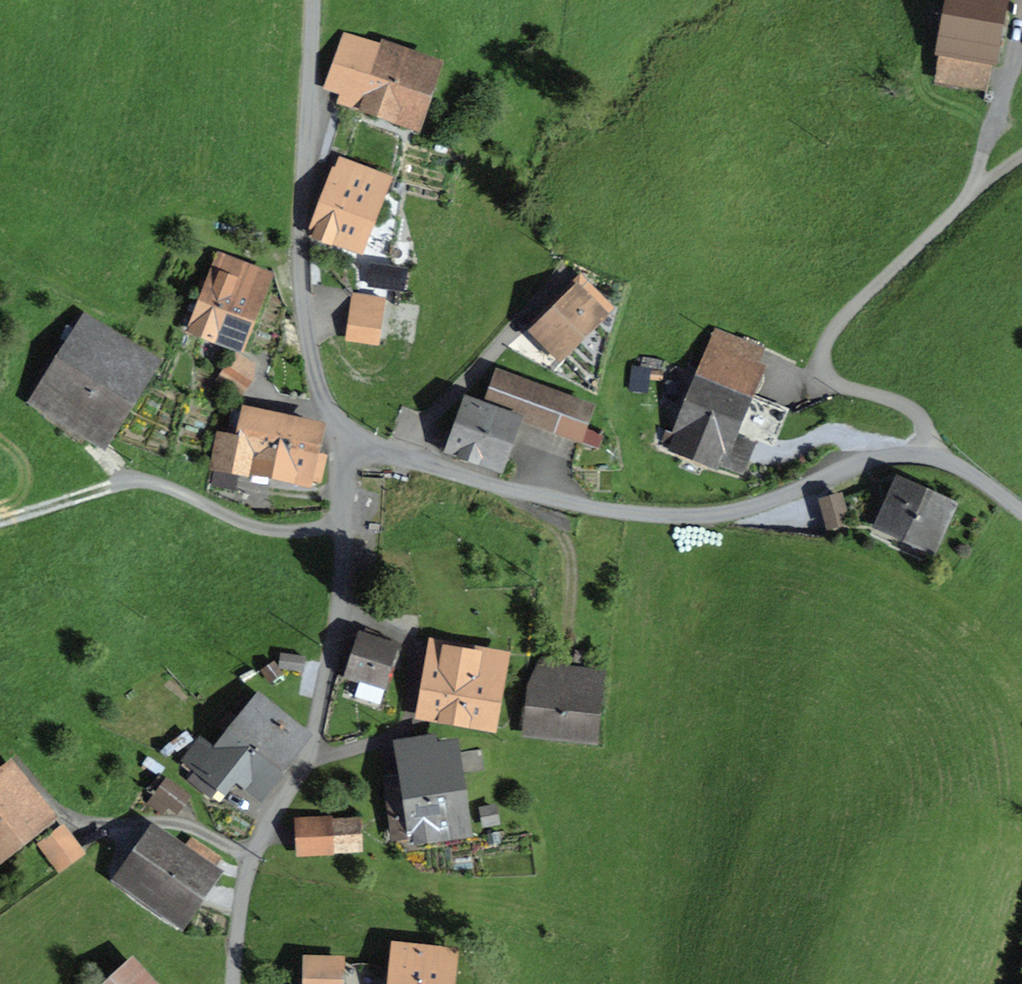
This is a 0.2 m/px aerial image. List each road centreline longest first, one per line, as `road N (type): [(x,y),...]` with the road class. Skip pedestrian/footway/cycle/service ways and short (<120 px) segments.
road 1 (residential): [(415,460),(577,507),(704,518),(768,503),(878,460),(925,459),(975,479),(1021,514)]
road 2 (residential): [(313,0),(301,271),(320,395),(354,438),(415,460)]
road 3 (secondary): [(540,305),(429,421),(415,460)]
road 4 (track): [(1020,12),(976,189)]
road 5 (track): [(567,634),(566,544),(505,489)]
road 6 (track): [(90,828),(186,827),(250,856)]
road 7 (track): [(0,523),(133,482)]

